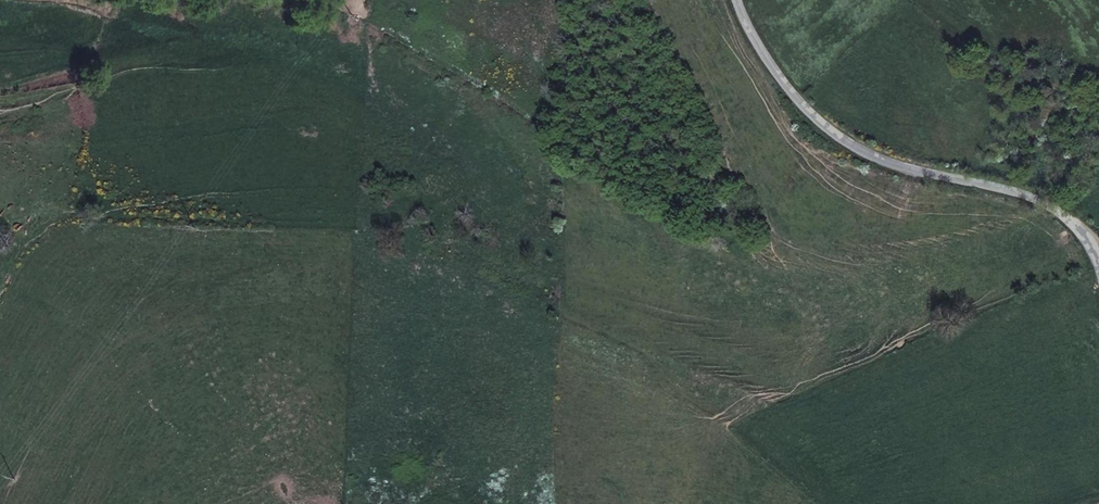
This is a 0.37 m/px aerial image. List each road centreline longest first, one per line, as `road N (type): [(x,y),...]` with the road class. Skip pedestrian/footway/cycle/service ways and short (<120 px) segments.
road 1 (unclassified): [(1098,248),(1069,204),(831,138),(768,68),(741,0)]

